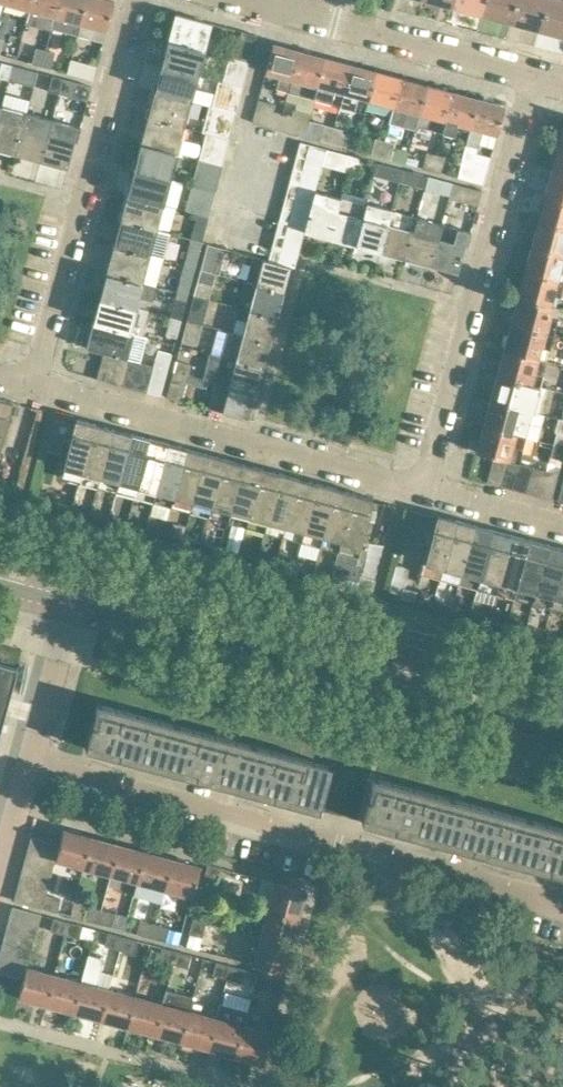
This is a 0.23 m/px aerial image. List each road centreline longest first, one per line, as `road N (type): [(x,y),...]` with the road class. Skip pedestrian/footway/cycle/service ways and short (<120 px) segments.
road 1 (residential): [(562,902),(33,759)]
road 2 (unclassified): [(74,604),(562,735)]
road 3 (unclassified): [(562,705),(82,576)]
road 4 (residential): [(424,488),(534,78)]
road 5 (residential): [(424,488),(35,385)]
road 6 (residential): [(35,385),(142,0)]
road 7 (residential): [(534,78),(243,0)]
road 8 (residential): [(33,759),(74,604)]
road 9 (residential): [(562,525),(424,488)]
road 10 (residential): [(0,879),(33,759)]

